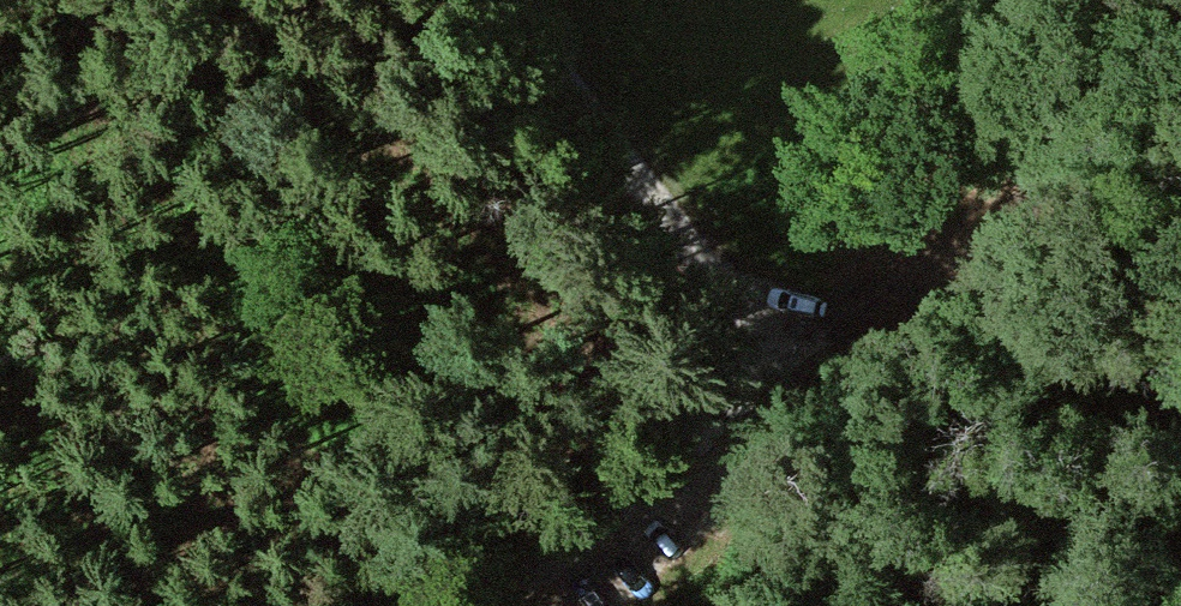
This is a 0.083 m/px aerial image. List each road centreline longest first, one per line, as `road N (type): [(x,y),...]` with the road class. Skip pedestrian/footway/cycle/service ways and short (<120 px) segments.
road 1 (track): [(738,302),(751,345),(737,388),(490,605)]
road 2 (track): [(738,302),(506,0)]

